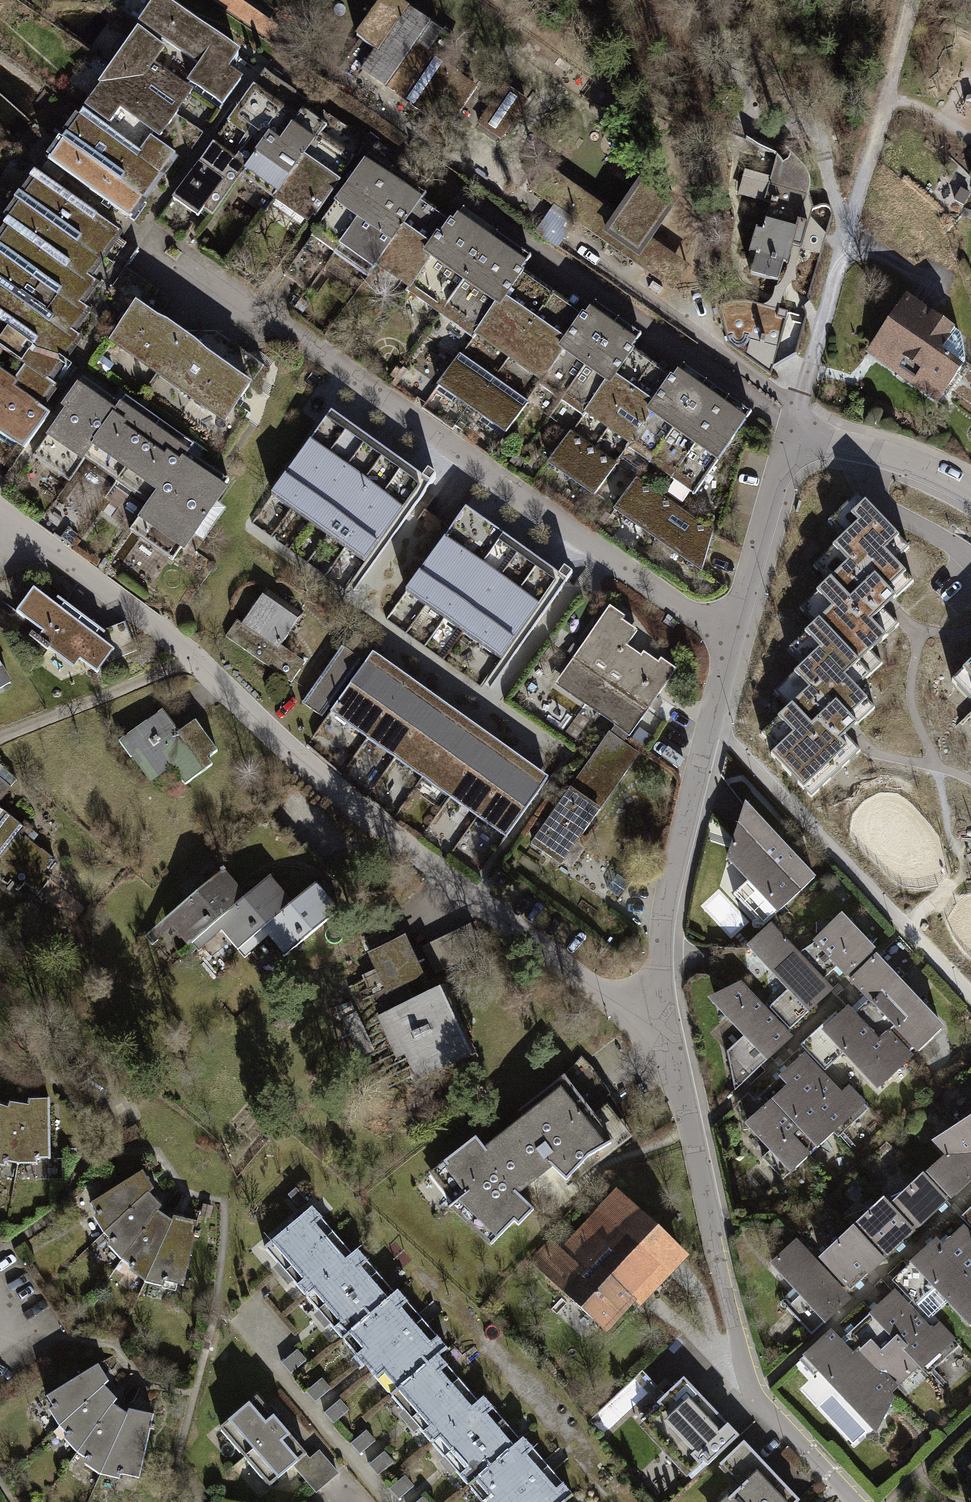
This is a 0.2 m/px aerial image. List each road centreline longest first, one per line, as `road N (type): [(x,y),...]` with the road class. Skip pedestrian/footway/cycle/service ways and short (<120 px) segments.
road 1 (residential): [(667,1015),(638,1013),(603,994),(468,894),(335,793),(198,660),(0,510)]
road 2 (residential): [(731,633),(702,622),(154,254)]
road 3 (residential): [(856,1501),(754,1388),(667,1015)]
road 4 (residential): [(667,1015),(664,919),(731,633)]
road 5 (residential): [(503,200),(797,408)]
road 6 (track): [(198,660),(0,736)]
road 7 (residential): [(731,633),(772,488),(794,443)]
road 8 (residential): [(794,443),(865,449),(925,466),(970,493)]

